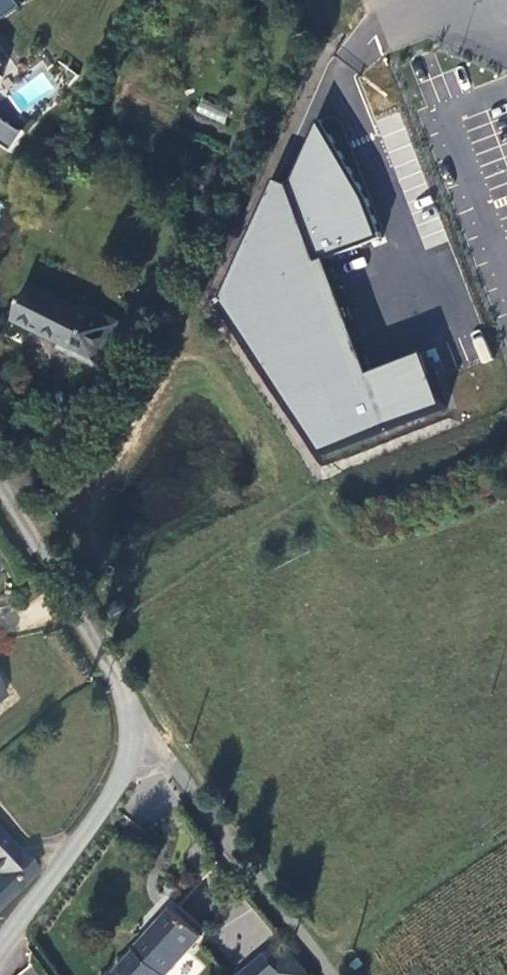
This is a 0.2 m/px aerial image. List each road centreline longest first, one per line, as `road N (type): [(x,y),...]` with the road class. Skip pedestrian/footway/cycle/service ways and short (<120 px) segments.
road 1 (unclassified): [(0,484),(114,672),(131,733),(107,798),(0,953)]
road 2 (track): [(129,715),(324,974)]
road 3 (track): [(506,816),(370,914),(321,969)]

